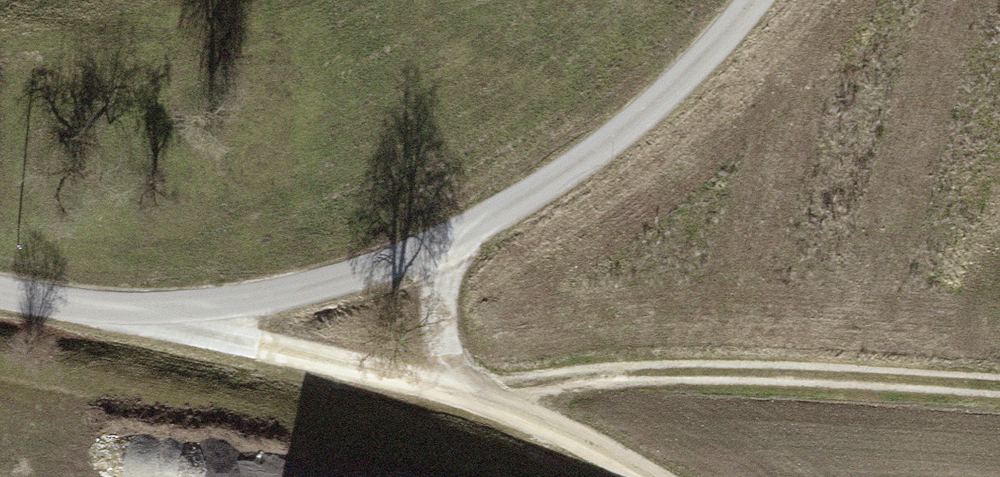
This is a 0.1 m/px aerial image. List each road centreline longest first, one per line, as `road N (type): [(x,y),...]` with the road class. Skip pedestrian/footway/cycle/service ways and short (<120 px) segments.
road 1 (residential): [(0,287),(229,328),(434,255),(551,188),(639,122),(742,0)]
road 2 (track): [(464,395),(609,369),(999,395)]
road 3 (track): [(633,476),(558,422),(229,328)]
road 4 (track): [(464,395),(455,243)]

